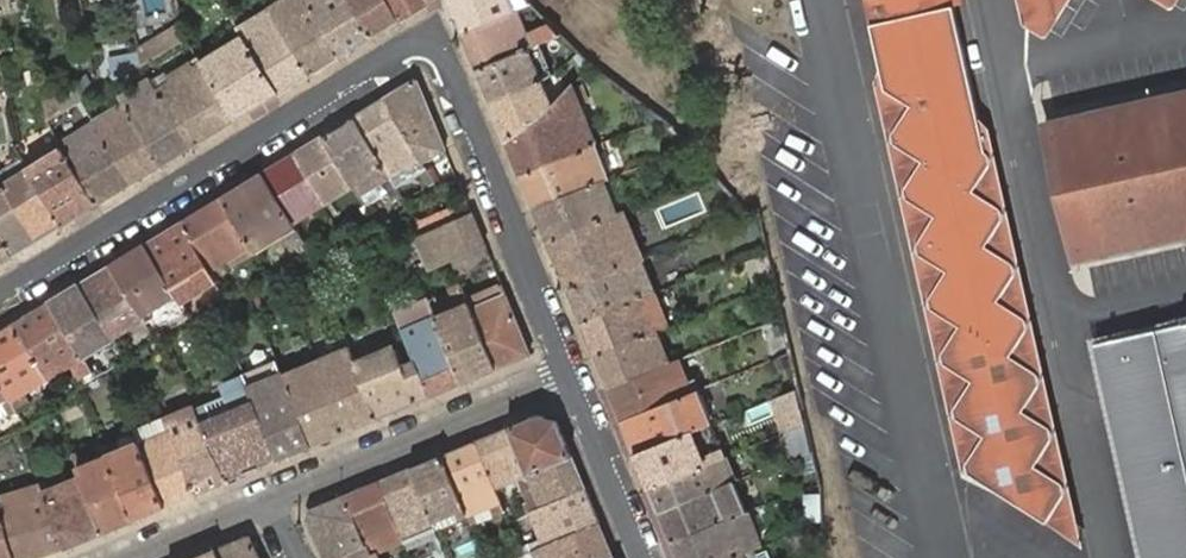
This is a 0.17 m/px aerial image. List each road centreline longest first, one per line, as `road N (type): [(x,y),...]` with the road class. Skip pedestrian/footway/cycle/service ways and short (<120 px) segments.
road 1 (residential): [(566,372),(513,226),(442,59),(428,46),(403,49),(0,293)]
road 2 (residential): [(566,372),(272,498)]
road 3 (residential): [(641,557),(566,372)]
road 4 (residential): [(272,498),(134,557)]

